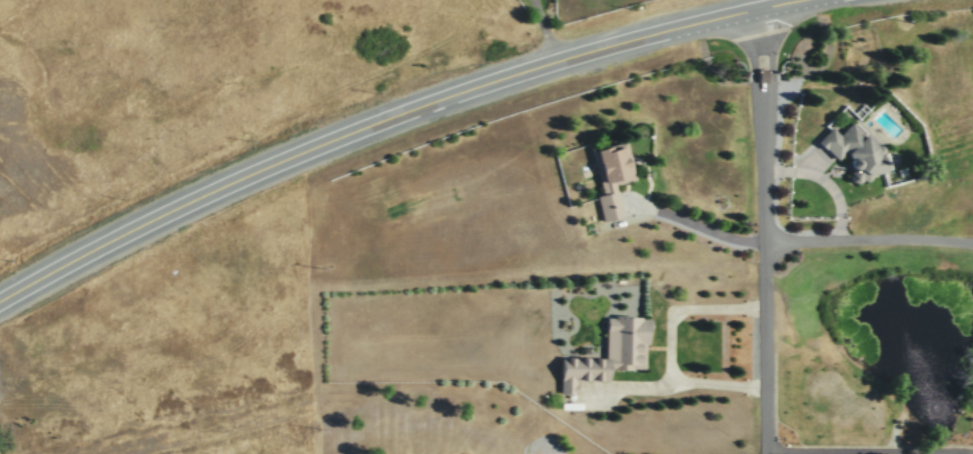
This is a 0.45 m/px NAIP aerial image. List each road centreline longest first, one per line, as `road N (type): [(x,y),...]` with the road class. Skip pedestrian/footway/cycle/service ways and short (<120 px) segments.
road 1 (primary): [(0,303),(198,202),(354,135),(557,65),(824,0)]
road 2 (residential): [(764,14),(777,453)]
road 3 (residential): [(772,242),(972,244)]

